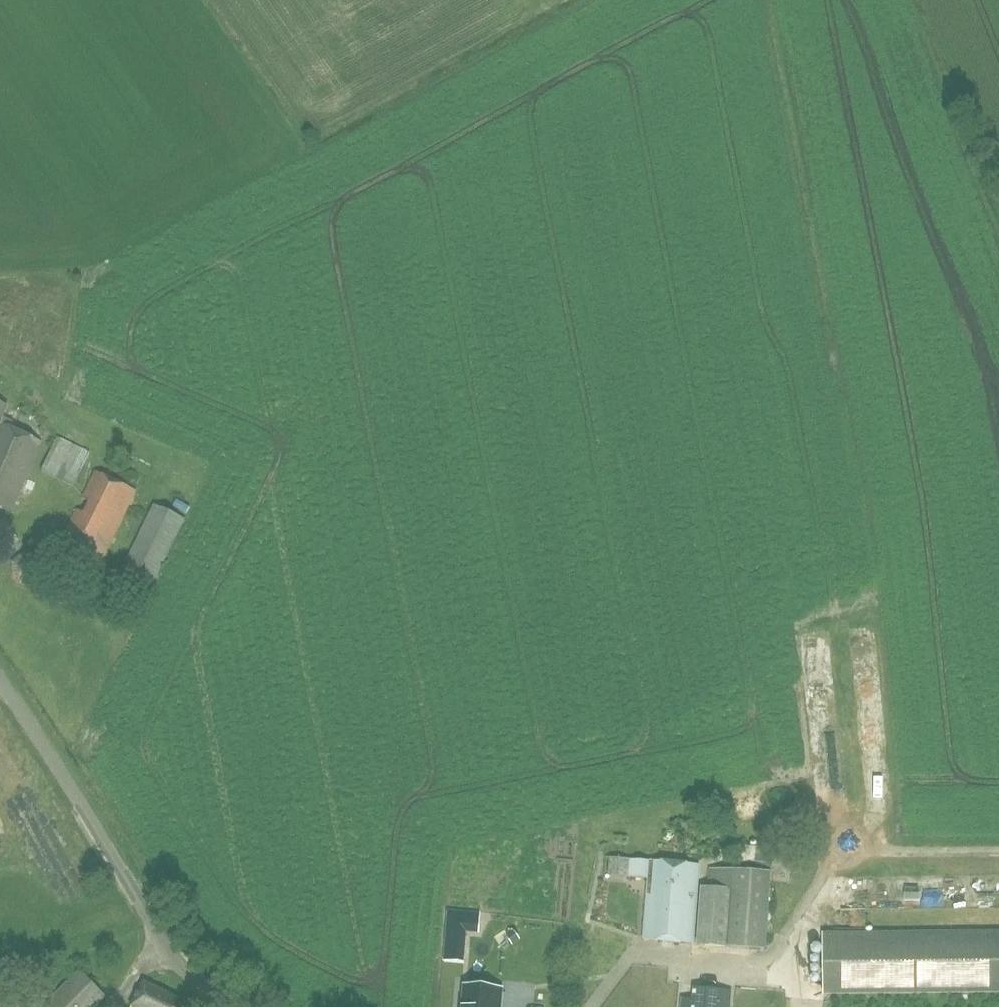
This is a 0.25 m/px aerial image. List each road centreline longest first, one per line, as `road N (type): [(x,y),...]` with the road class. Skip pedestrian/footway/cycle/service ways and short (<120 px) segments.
road 1 (unclassified): [(223,1006),(162,941),(0,680)]

